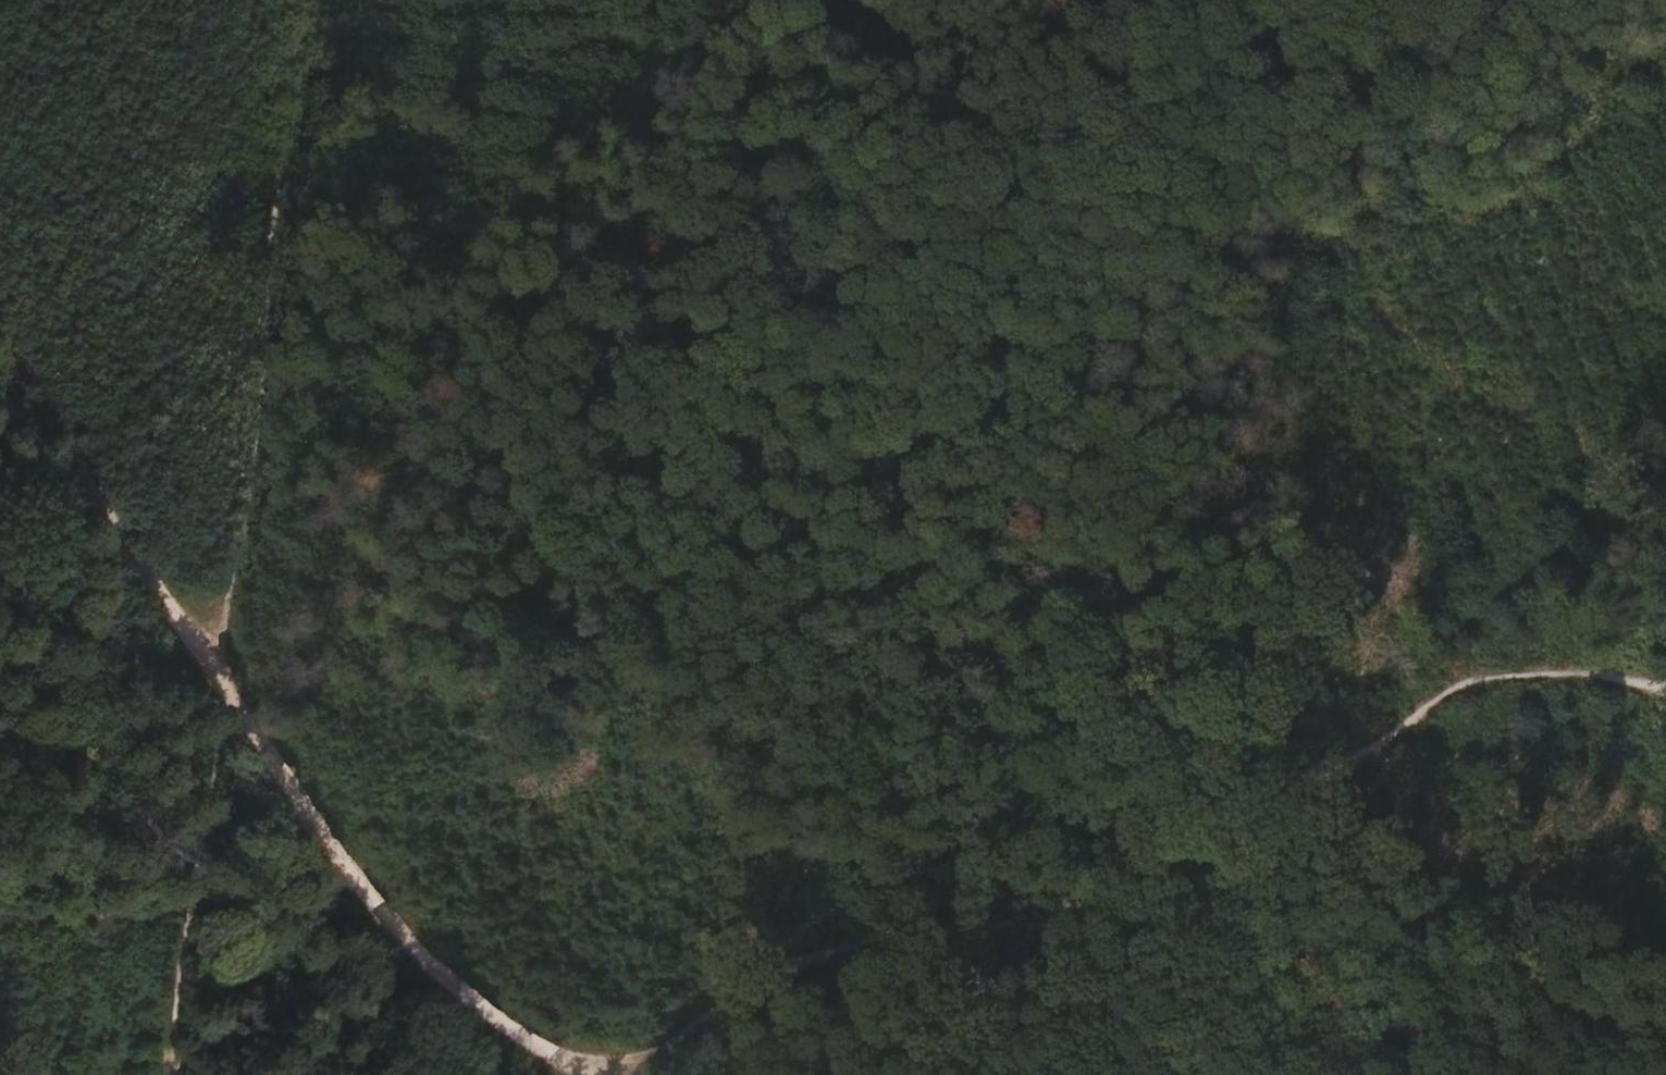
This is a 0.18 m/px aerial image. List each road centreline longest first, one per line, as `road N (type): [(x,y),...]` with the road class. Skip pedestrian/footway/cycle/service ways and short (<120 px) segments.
road 1 (track): [(204,704),(432,973),(532,1043),(604,1074)]
road 2 (track): [(0,359),(204,704)]

